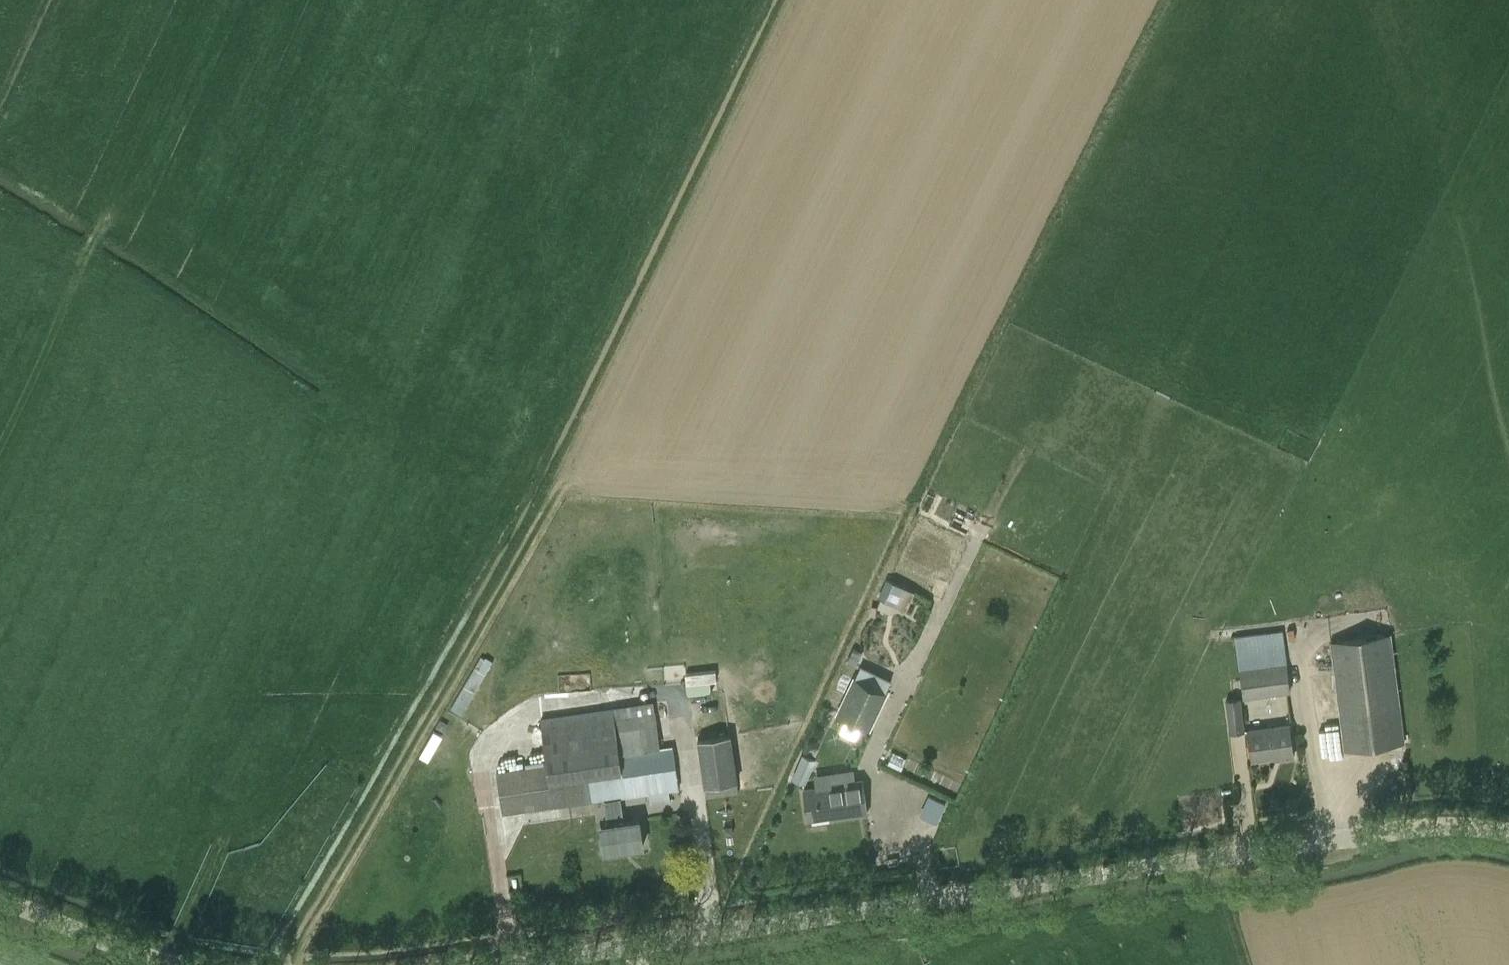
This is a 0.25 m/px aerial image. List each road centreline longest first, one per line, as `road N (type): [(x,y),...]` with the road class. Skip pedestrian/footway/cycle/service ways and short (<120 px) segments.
road 1 (unclassified): [(1508,851),(1476,841),(579,964)]
road 2 (unclassified): [(150,964),(0,903)]

